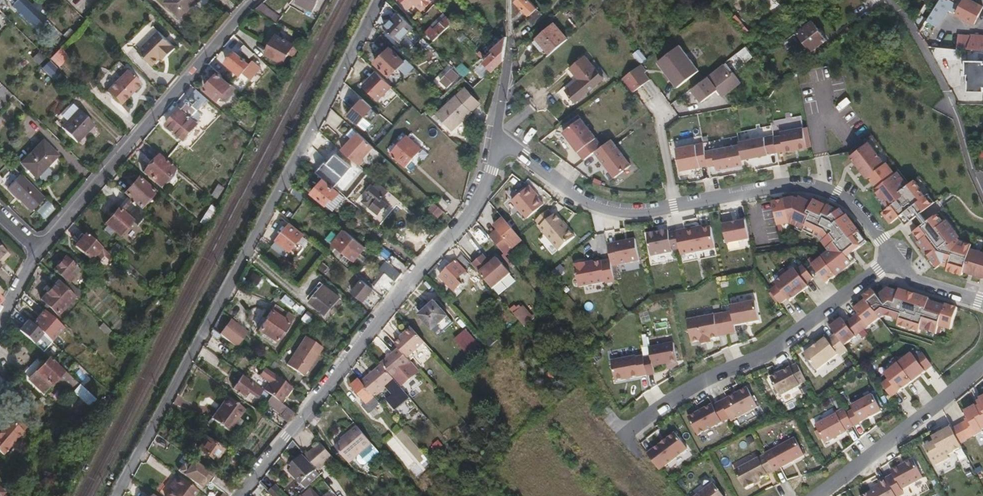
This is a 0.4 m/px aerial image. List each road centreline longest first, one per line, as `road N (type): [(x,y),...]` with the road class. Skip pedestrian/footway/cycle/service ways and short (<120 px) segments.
road 1 (residential): [(116,495),(380,0)]
road 2 (unclassified): [(240,495),(343,360),(477,204),(500,143)]
road 3 (residential): [(38,250),(255,0)]
road 4 (residential): [(896,256),(767,357),(698,381),(625,435)]
road 5 (residential): [(896,256),(854,203),(825,188),(787,185),(676,206)]
road 6 (residential): [(982,365),(819,495)]
road 7 (residential): [(676,206),(630,211),(593,202),(500,143)]
road 8 (residential): [(500,143),(509,0)]

